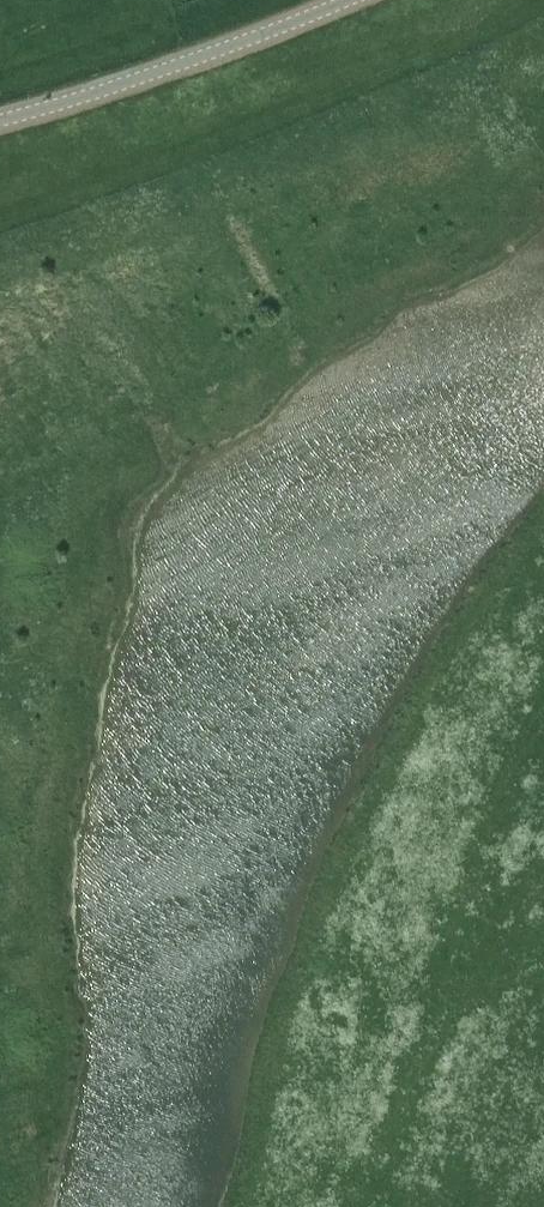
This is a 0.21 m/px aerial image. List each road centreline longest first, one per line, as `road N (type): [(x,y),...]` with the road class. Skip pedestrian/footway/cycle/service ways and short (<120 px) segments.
road 1 (tertiary): [(0,119),(126,82),(340,0)]

